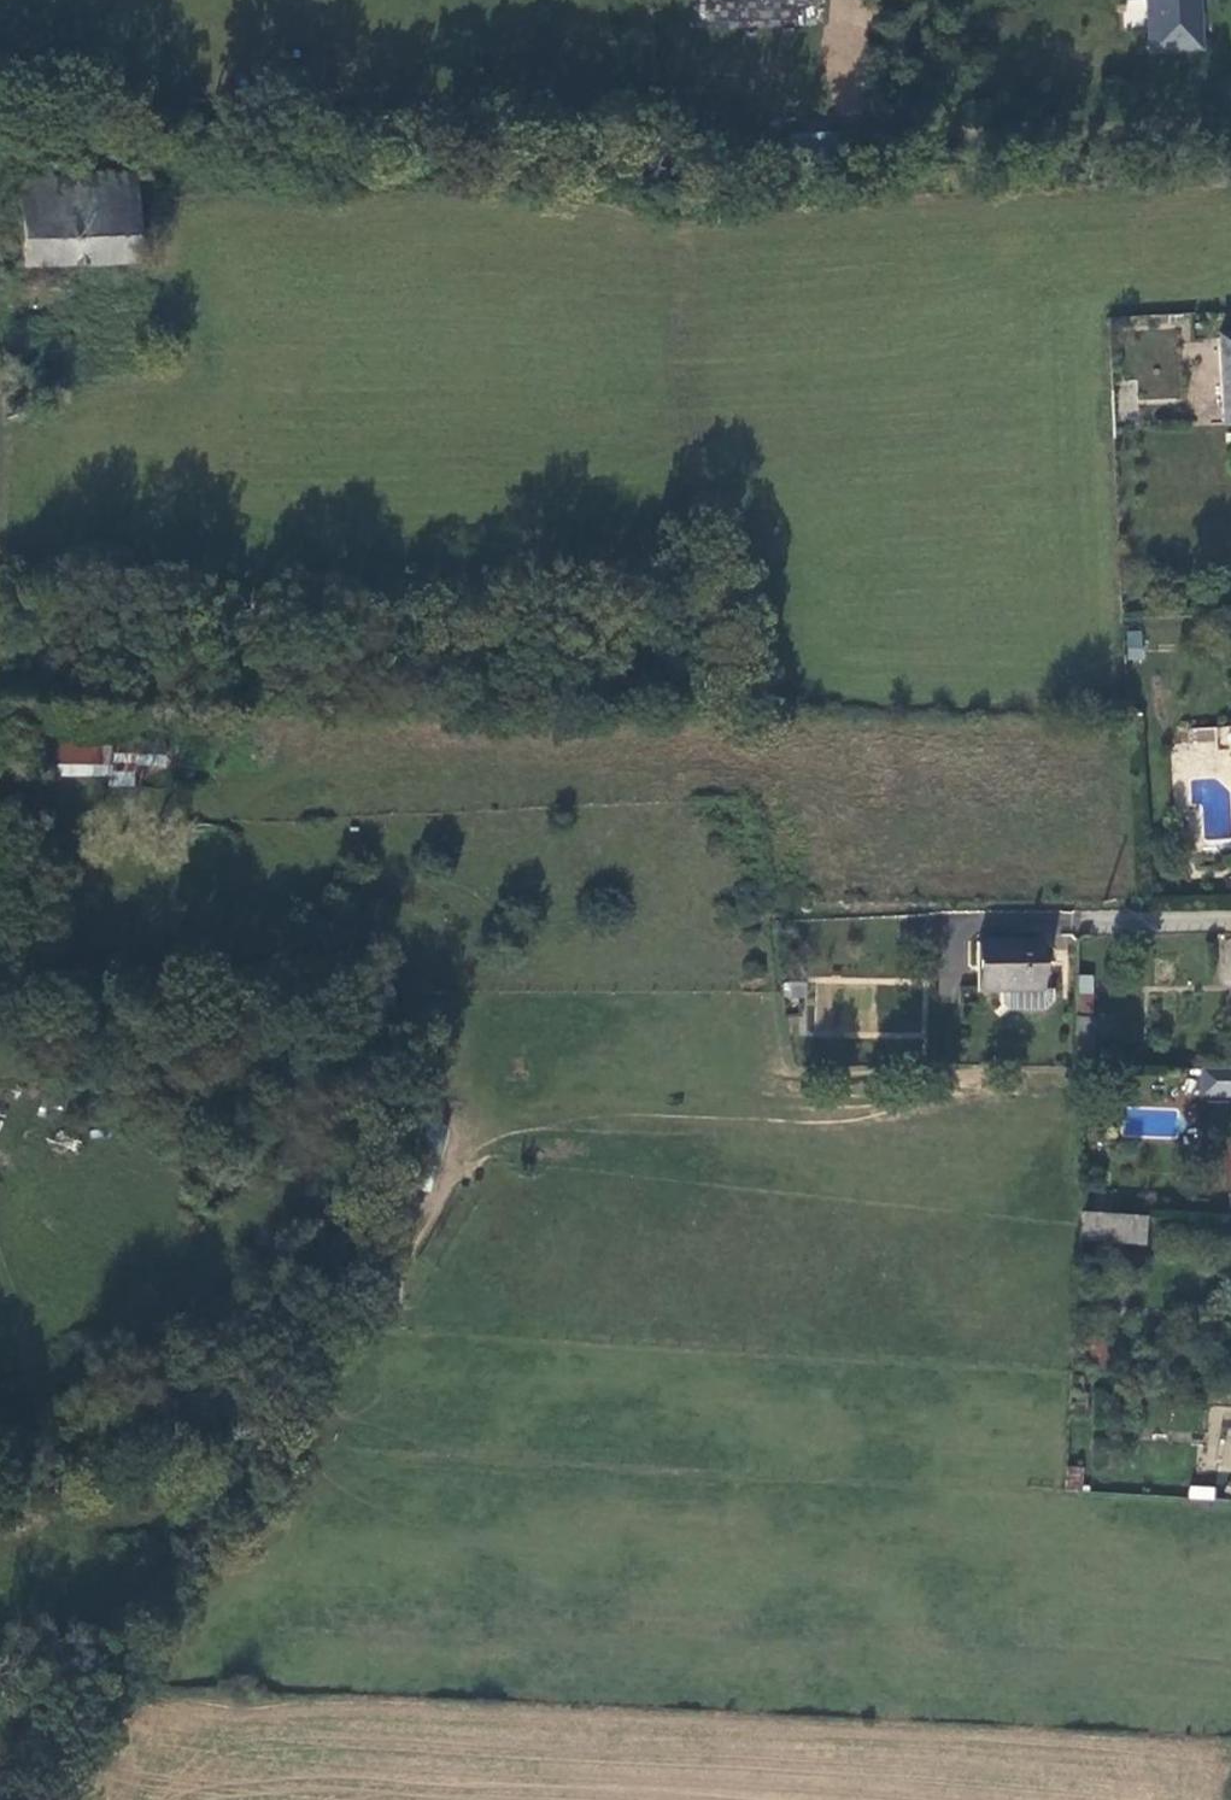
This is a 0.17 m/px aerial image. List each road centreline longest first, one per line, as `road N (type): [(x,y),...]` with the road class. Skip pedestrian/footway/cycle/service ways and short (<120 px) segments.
road 1 (track): [(1230,906),(1097,902)]

